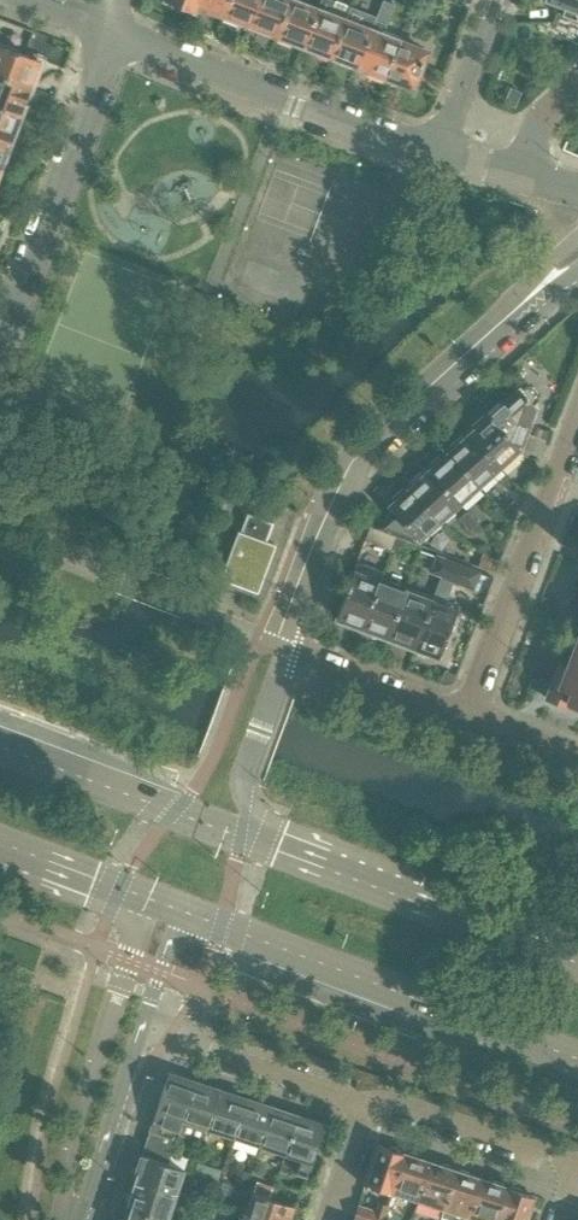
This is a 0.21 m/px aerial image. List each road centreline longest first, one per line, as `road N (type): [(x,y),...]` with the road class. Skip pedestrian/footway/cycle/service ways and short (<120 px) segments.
road 1 (primary): [(453,917),(0,749)]
road 2 (unclassified): [(453,917),(388,871),(285,829),(249,797),(243,775),(286,651)]
road 3 (primary): [(209,926),(577,1059)]
road 4 (residential): [(104,887),(132,919),(129,962),(68,1167),(67,1219)]
road 5 (unclassified): [(286,651),(323,521),(346,470),(458,361)]
road 6 (residential): [(114,37),(293,107),(435,148)]
road 7 (residential): [(114,37),(0,347)]
road 8 (residential): [(463,721),(577,433)]
road 9 (residential): [(137,1038),(203,1043),(370,1098)]
road 10 (residential): [(370,1098),(577,1161)]
road 11 (residential): [(75,1219),(137,1038)]
road 12 (residential): [(463,721),(286,651)]
road 13 (unclassified): [(577,236),(458,361)]
road 14 (residential): [(435,148),(492,0)]
road 15 (unclassified): [(458,361),(577,267)]
road 16 (residential): [(137,1038),(180,942),(209,926)]
road 17 (primary): [(577,964),(453,917)]
road 18 (residential): [(330,1219),(370,1098)]
road 19 (residential): [(577,763),(463,721)]

